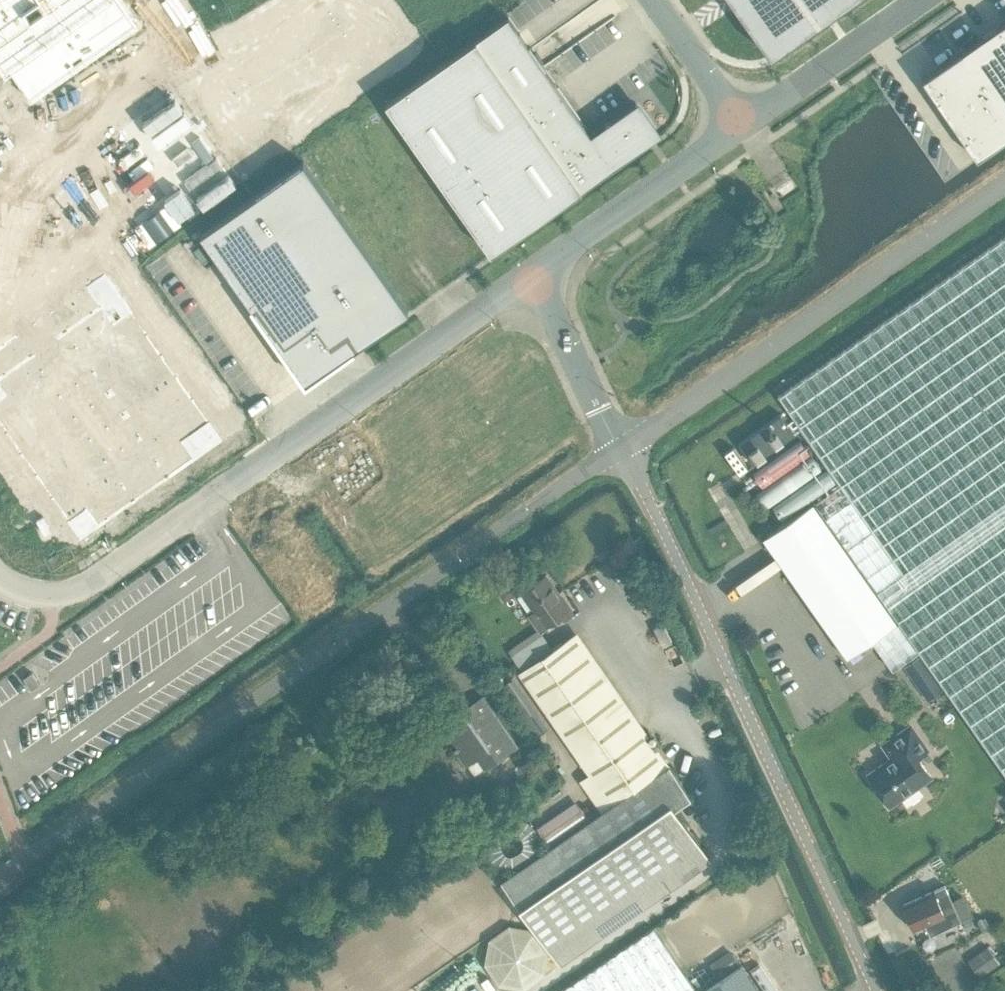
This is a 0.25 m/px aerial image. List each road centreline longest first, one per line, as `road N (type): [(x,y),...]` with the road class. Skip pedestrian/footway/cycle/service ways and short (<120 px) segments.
road 1 (unclassified): [(0,584),(34,597),(71,594),(530,274)]
road 2 (unclassified): [(879,990),(622,449)]
road 3 (unclassified): [(164,765),(622,449)]
road 4 (unclassified): [(622,449),(1004,183)]
road 5 (unclassified): [(530,274),(738,127)]
road 6 (unclassified): [(738,127),(920,0)]
road 7 (unclassified): [(622,449),(530,274)]
road 8 (unclassified): [(738,127),(650,0)]

